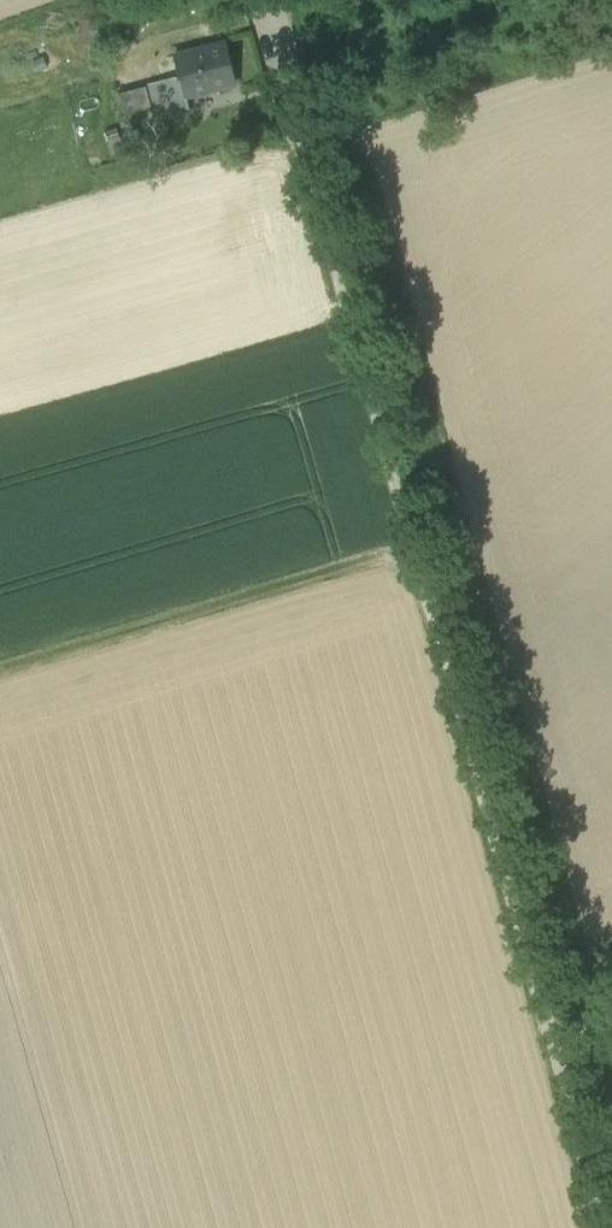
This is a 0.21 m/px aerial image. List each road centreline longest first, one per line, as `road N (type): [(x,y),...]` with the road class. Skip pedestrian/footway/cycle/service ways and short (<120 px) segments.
road 1 (unclassified): [(275,9),(563,1054)]
road 2 (unclassified): [(563,1054),(610,1227)]
road 3 (track): [(272,0),(275,9),(140,57)]

